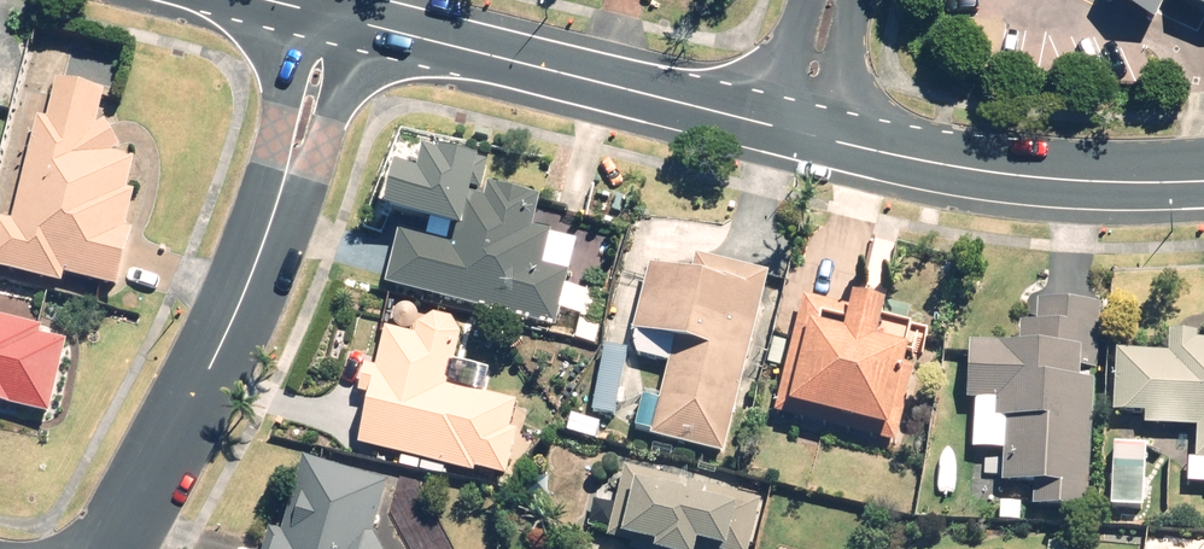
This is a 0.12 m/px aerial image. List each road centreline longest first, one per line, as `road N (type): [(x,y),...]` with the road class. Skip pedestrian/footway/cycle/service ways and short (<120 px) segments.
road 1 (tertiary): [(370,24),(780,126)]
road 2 (tertiary): [(830,137),(953,167),(1098,182),(1203,181)]
road 3 (residential): [(117,548),(266,246)]
road 4 (residential): [(370,24),(314,189),(266,246)]
road 5 (residential): [(266,246),(259,186),(294,6)]
road 6 (residential): [(853,0),(830,137)]
road 7 (residential): [(780,126),(805,0)]

